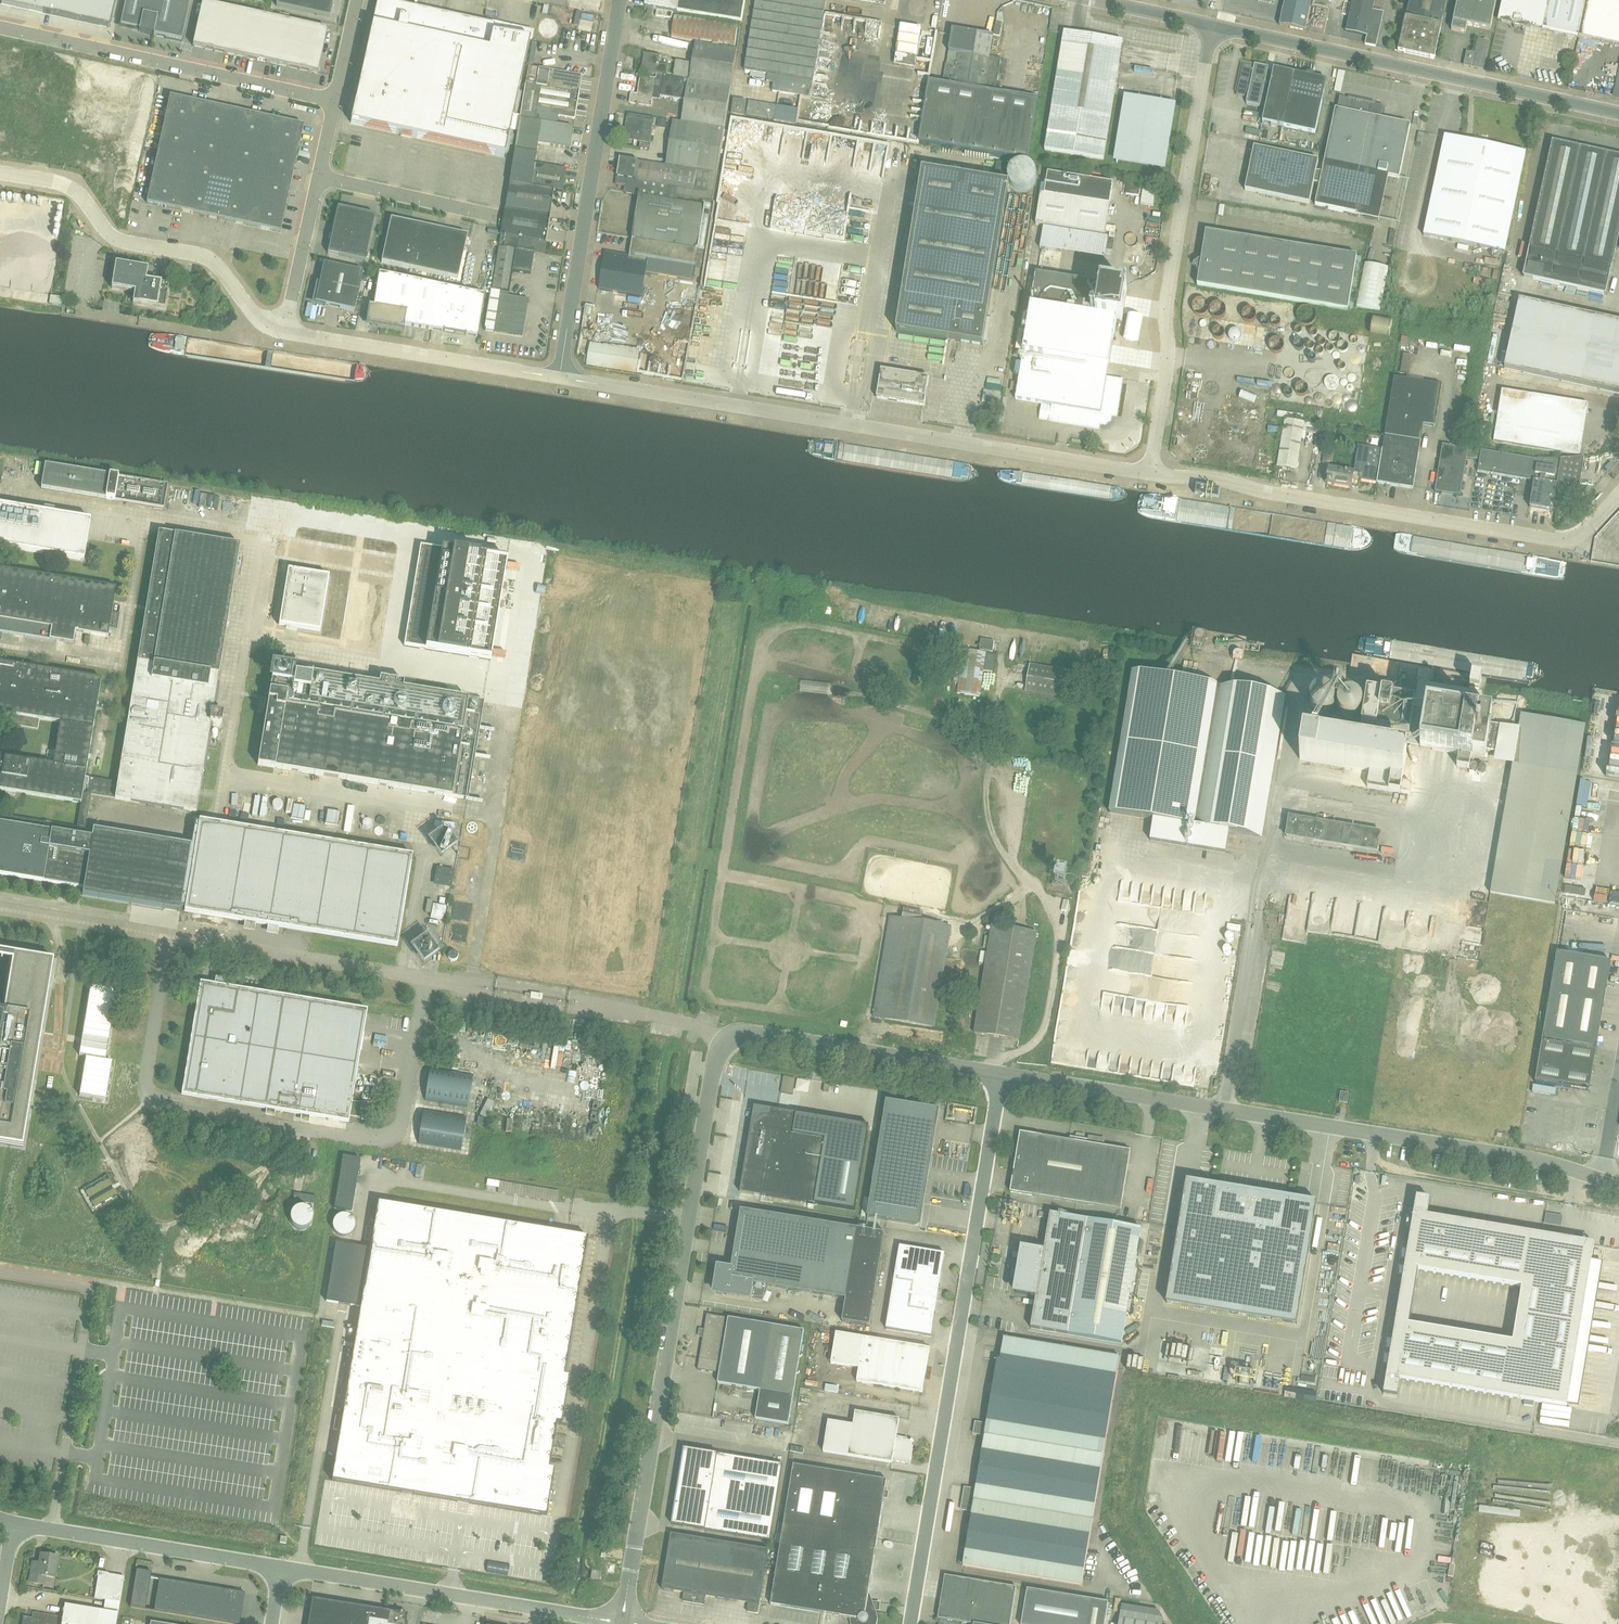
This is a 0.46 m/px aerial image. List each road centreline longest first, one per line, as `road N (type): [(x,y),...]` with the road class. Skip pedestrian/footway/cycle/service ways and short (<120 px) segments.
road 1 (unclassified): [(1618,1185),(1518,1158),(1002,1079)]
road 2 (unclassified): [(1149,472),(559,378)]
road 3 (unclassified): [(623,1623),(724,1045)]
road 4 (unclassified): [(911,1623),(1002,1079)]
road 5 (unclassified): [(1149,472),(1170,339),(1164,310),(1212,26)]
road 6 (unclassified): [(1566,538),(1149,472)]
road 7 (unclassified): [(1618,114),(1212,26)]
road 8 (unclassified): [(559,378),(619,0)]
road 9 (unclassified): [(623,1623),(281,1568)]
road 10 (unclassified): [(337,100),(0,28)]
road 11 (unclassified): [(261,324),(209,260),(124,242),(69,187),(0,174)]
road 12 (unclassified): [(1002,1079),(761,1037),(724,1045)]
road 13 (unclassified): [(559,378),(284,333)]
road 14 (unclassified): [(281,1568),(18,1525)]
road 15 (unclassified): [(261,324),(248,335),(72,305)]
road 16 (unclassified): [(319,178),(497,217)]
road 17 (unclassified): [(319,178),(284,333)]
road 18 (unclassified): [(1212,26),(1094,0)]

